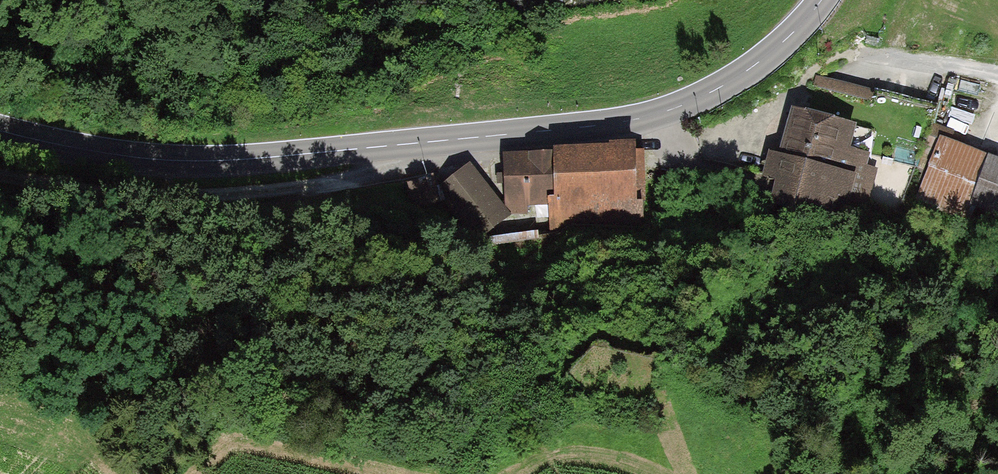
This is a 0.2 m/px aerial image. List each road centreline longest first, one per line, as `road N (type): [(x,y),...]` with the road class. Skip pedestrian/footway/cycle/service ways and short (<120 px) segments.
road 1 (secondary): [(0,132),(127,159),(284,158),(657,115),(760,64),(820,0)]
road 2 (track): [(0,175),(129,197),(231,195),(356,178),(383,150)]

